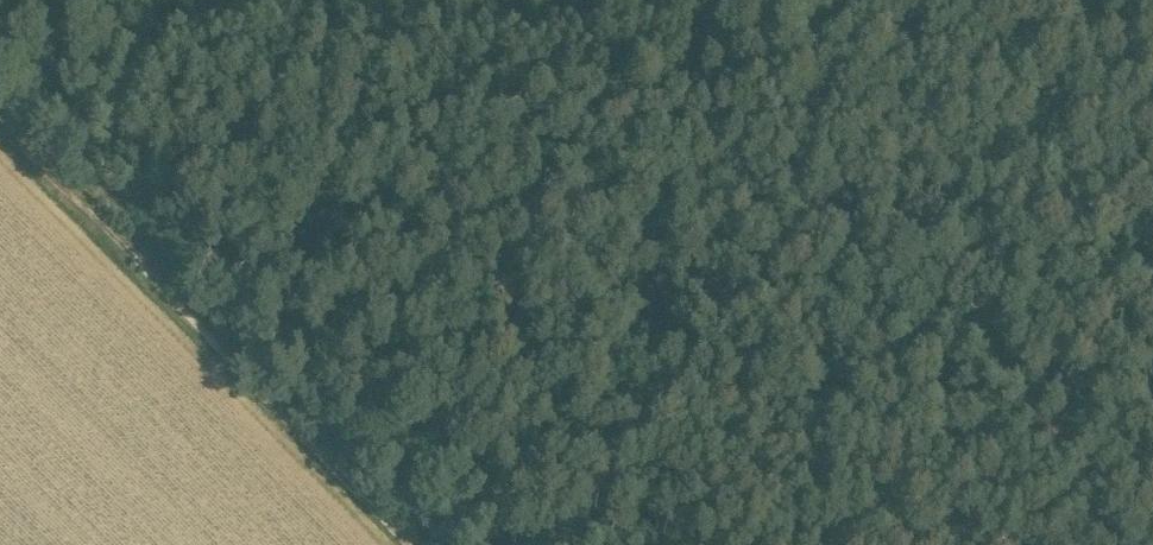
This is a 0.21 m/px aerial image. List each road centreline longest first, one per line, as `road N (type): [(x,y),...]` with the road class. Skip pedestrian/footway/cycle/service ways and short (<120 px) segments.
road 1 (track): [(423,544),(0,111)]

